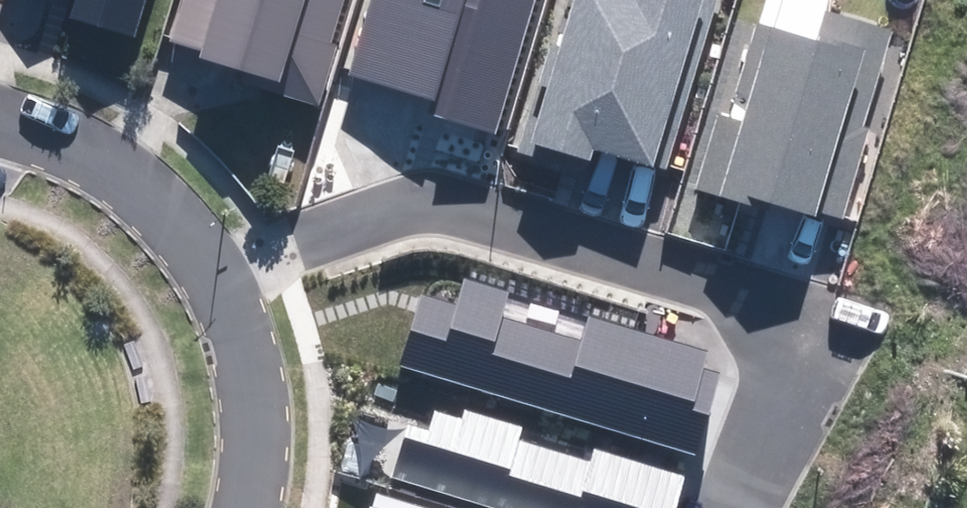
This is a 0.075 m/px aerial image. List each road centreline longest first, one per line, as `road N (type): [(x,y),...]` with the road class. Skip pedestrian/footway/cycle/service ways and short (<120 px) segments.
road 1 (residential): [(221,279),(386,209),(443,202),(768,298),(794,321),(804,361),(748,507)]
road 2 (residential): [(221,279),(153,193),(106,162),(0,118)]
road 3 (residential): [(251,507),(253,378),(221,279)]

